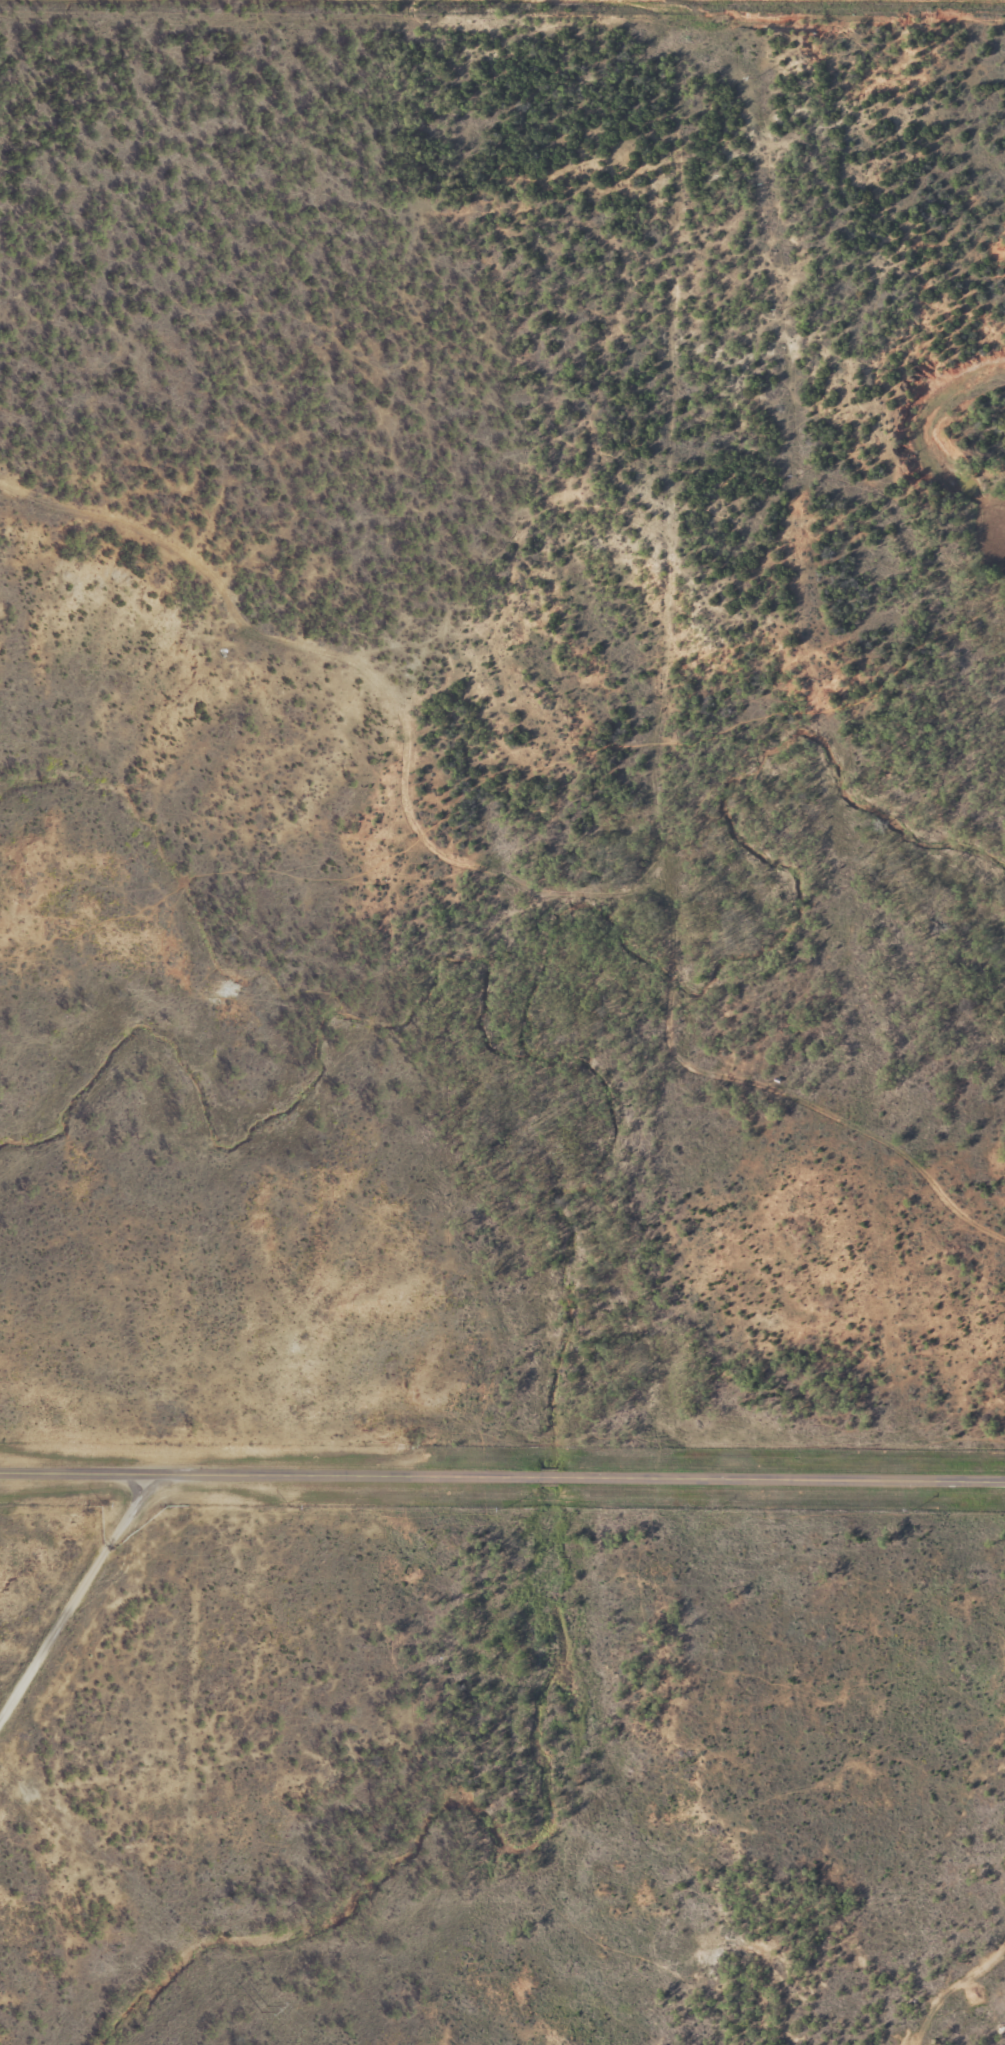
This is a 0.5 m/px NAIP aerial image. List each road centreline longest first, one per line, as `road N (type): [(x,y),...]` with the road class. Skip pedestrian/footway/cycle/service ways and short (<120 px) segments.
road 1 (tertiary): [(1004,1478),(0,1474)]
road 2 (residential): [(0,1722),(146,1475)]

